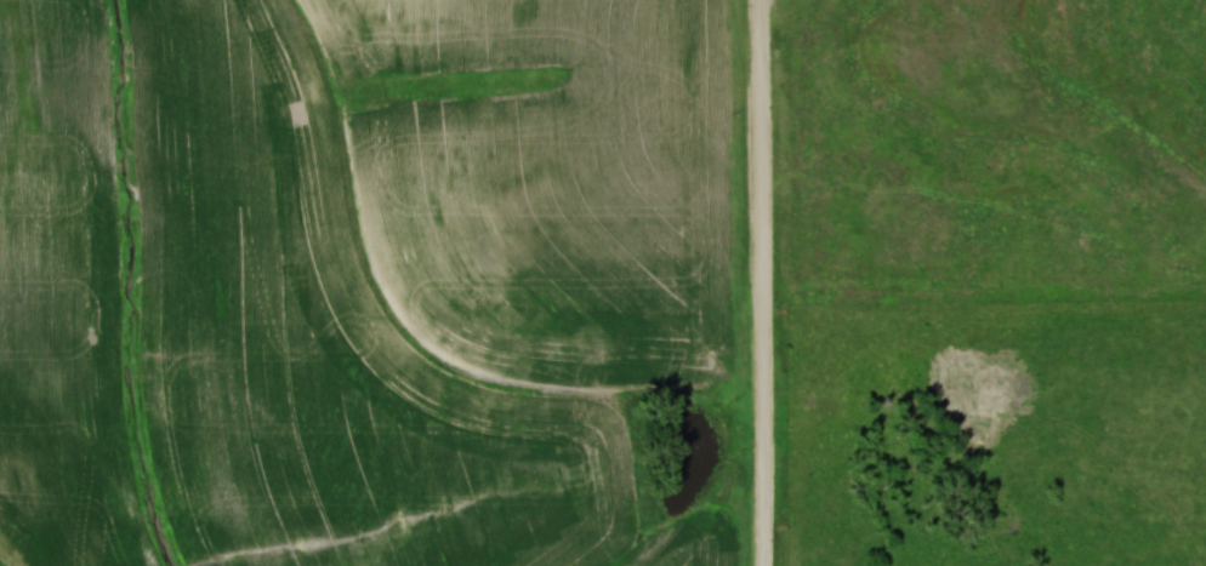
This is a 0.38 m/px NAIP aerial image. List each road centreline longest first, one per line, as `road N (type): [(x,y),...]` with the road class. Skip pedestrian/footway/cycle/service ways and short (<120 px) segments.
road 1 (residential): [(766,565),(762,0)]

